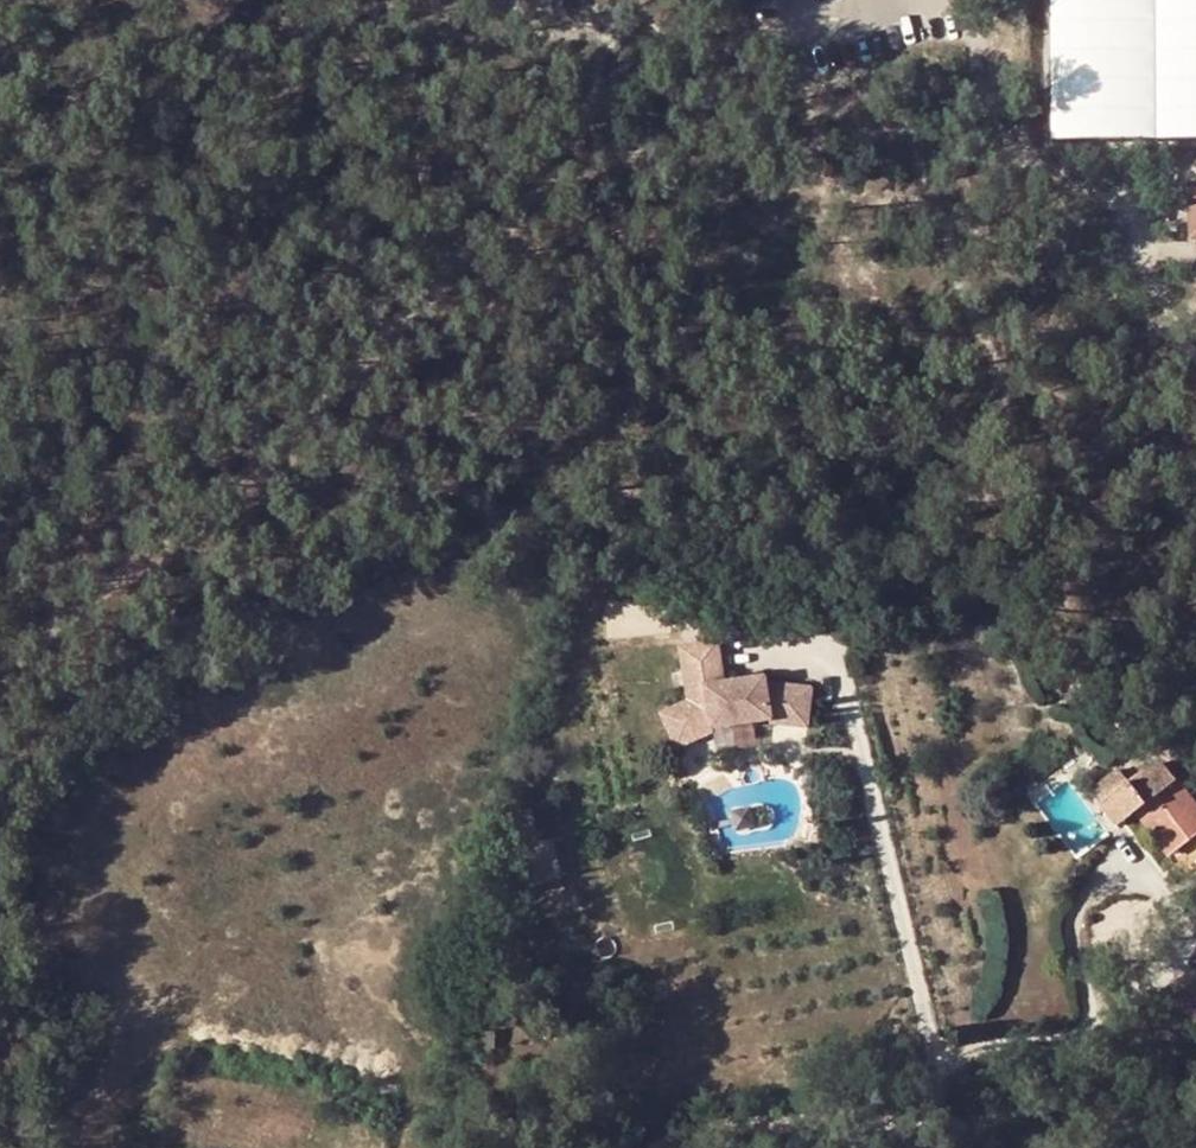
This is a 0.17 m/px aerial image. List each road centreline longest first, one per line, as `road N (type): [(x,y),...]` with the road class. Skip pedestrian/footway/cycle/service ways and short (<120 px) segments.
road 1 (residential): [(661,1147),(708,1131),(772,1123),(913,1126),(933,1103),(931,1040)]

